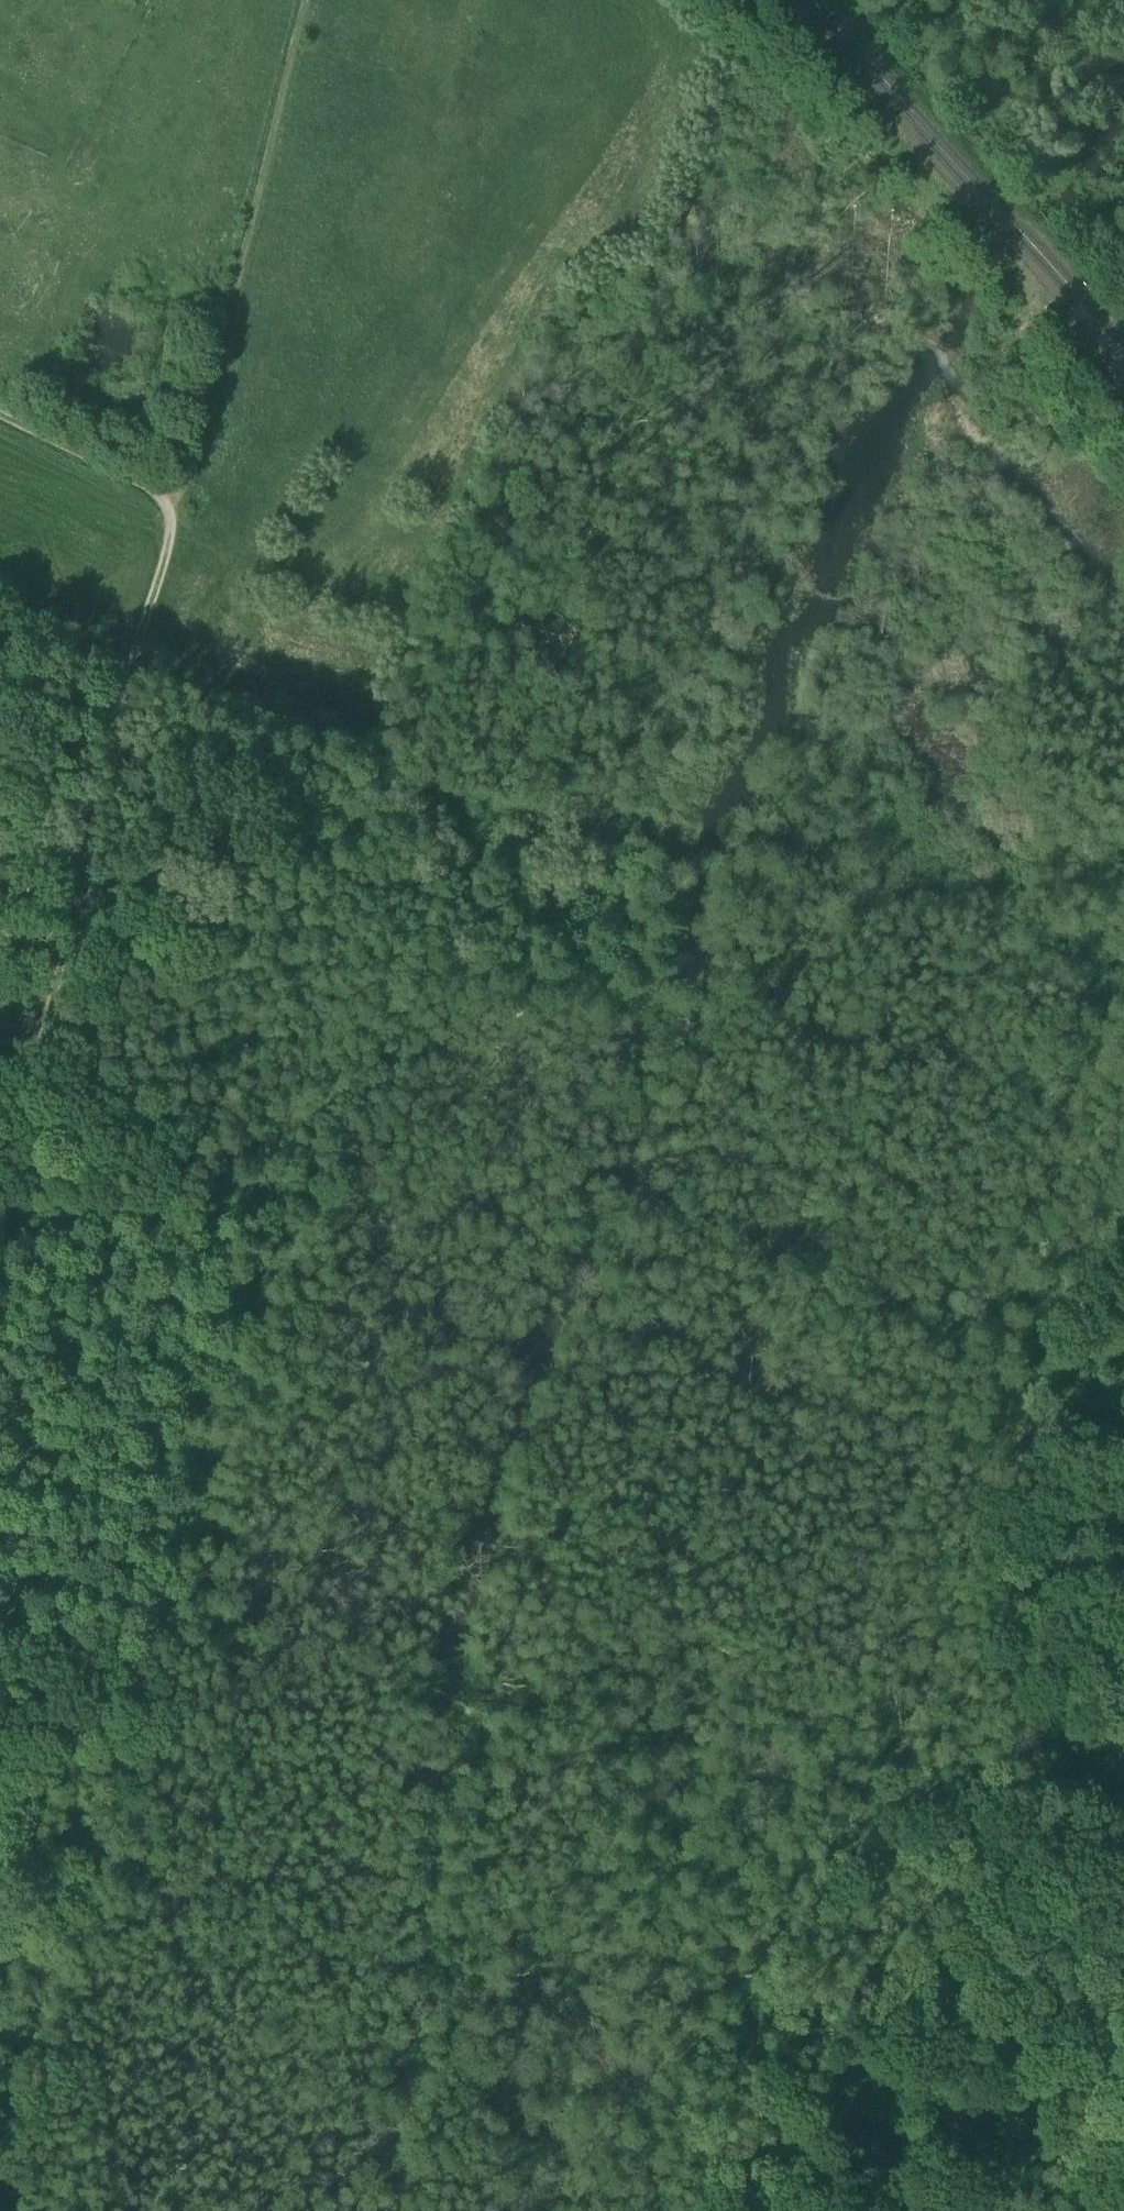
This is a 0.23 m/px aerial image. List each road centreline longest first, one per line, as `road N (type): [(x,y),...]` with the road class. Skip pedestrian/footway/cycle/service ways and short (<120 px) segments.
road 1 (track): [(0,1203),(177,500),(0,413)]
road 2 (track): [(1052,2210),(1123,1965)]

